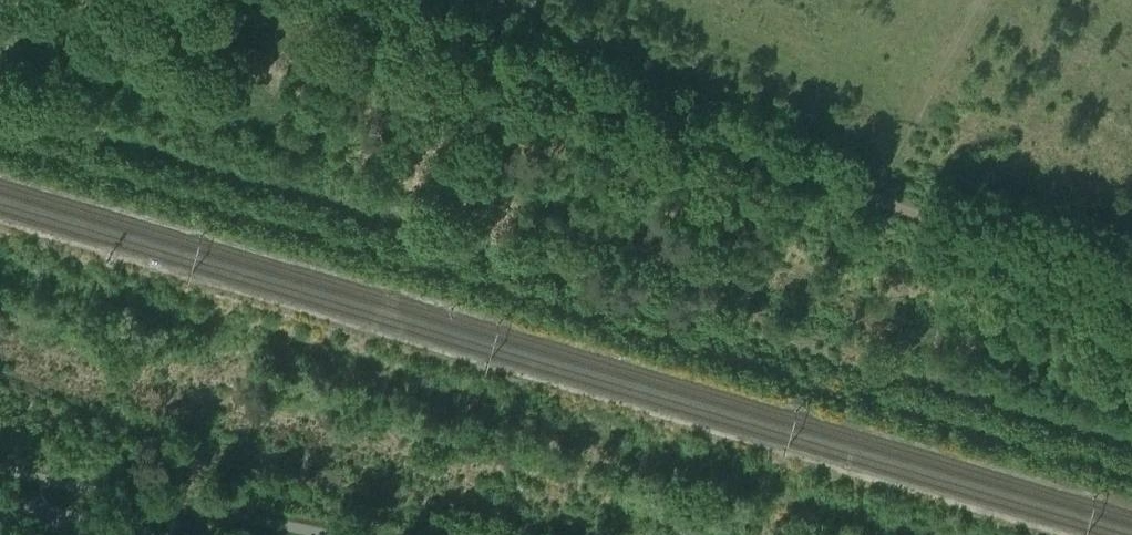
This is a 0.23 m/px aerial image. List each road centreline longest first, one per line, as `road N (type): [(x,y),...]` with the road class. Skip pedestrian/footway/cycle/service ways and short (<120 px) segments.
road 1 (track): [(982,0),(870,198)]
road 2 (secondary): [(120,534),(0,504)]

